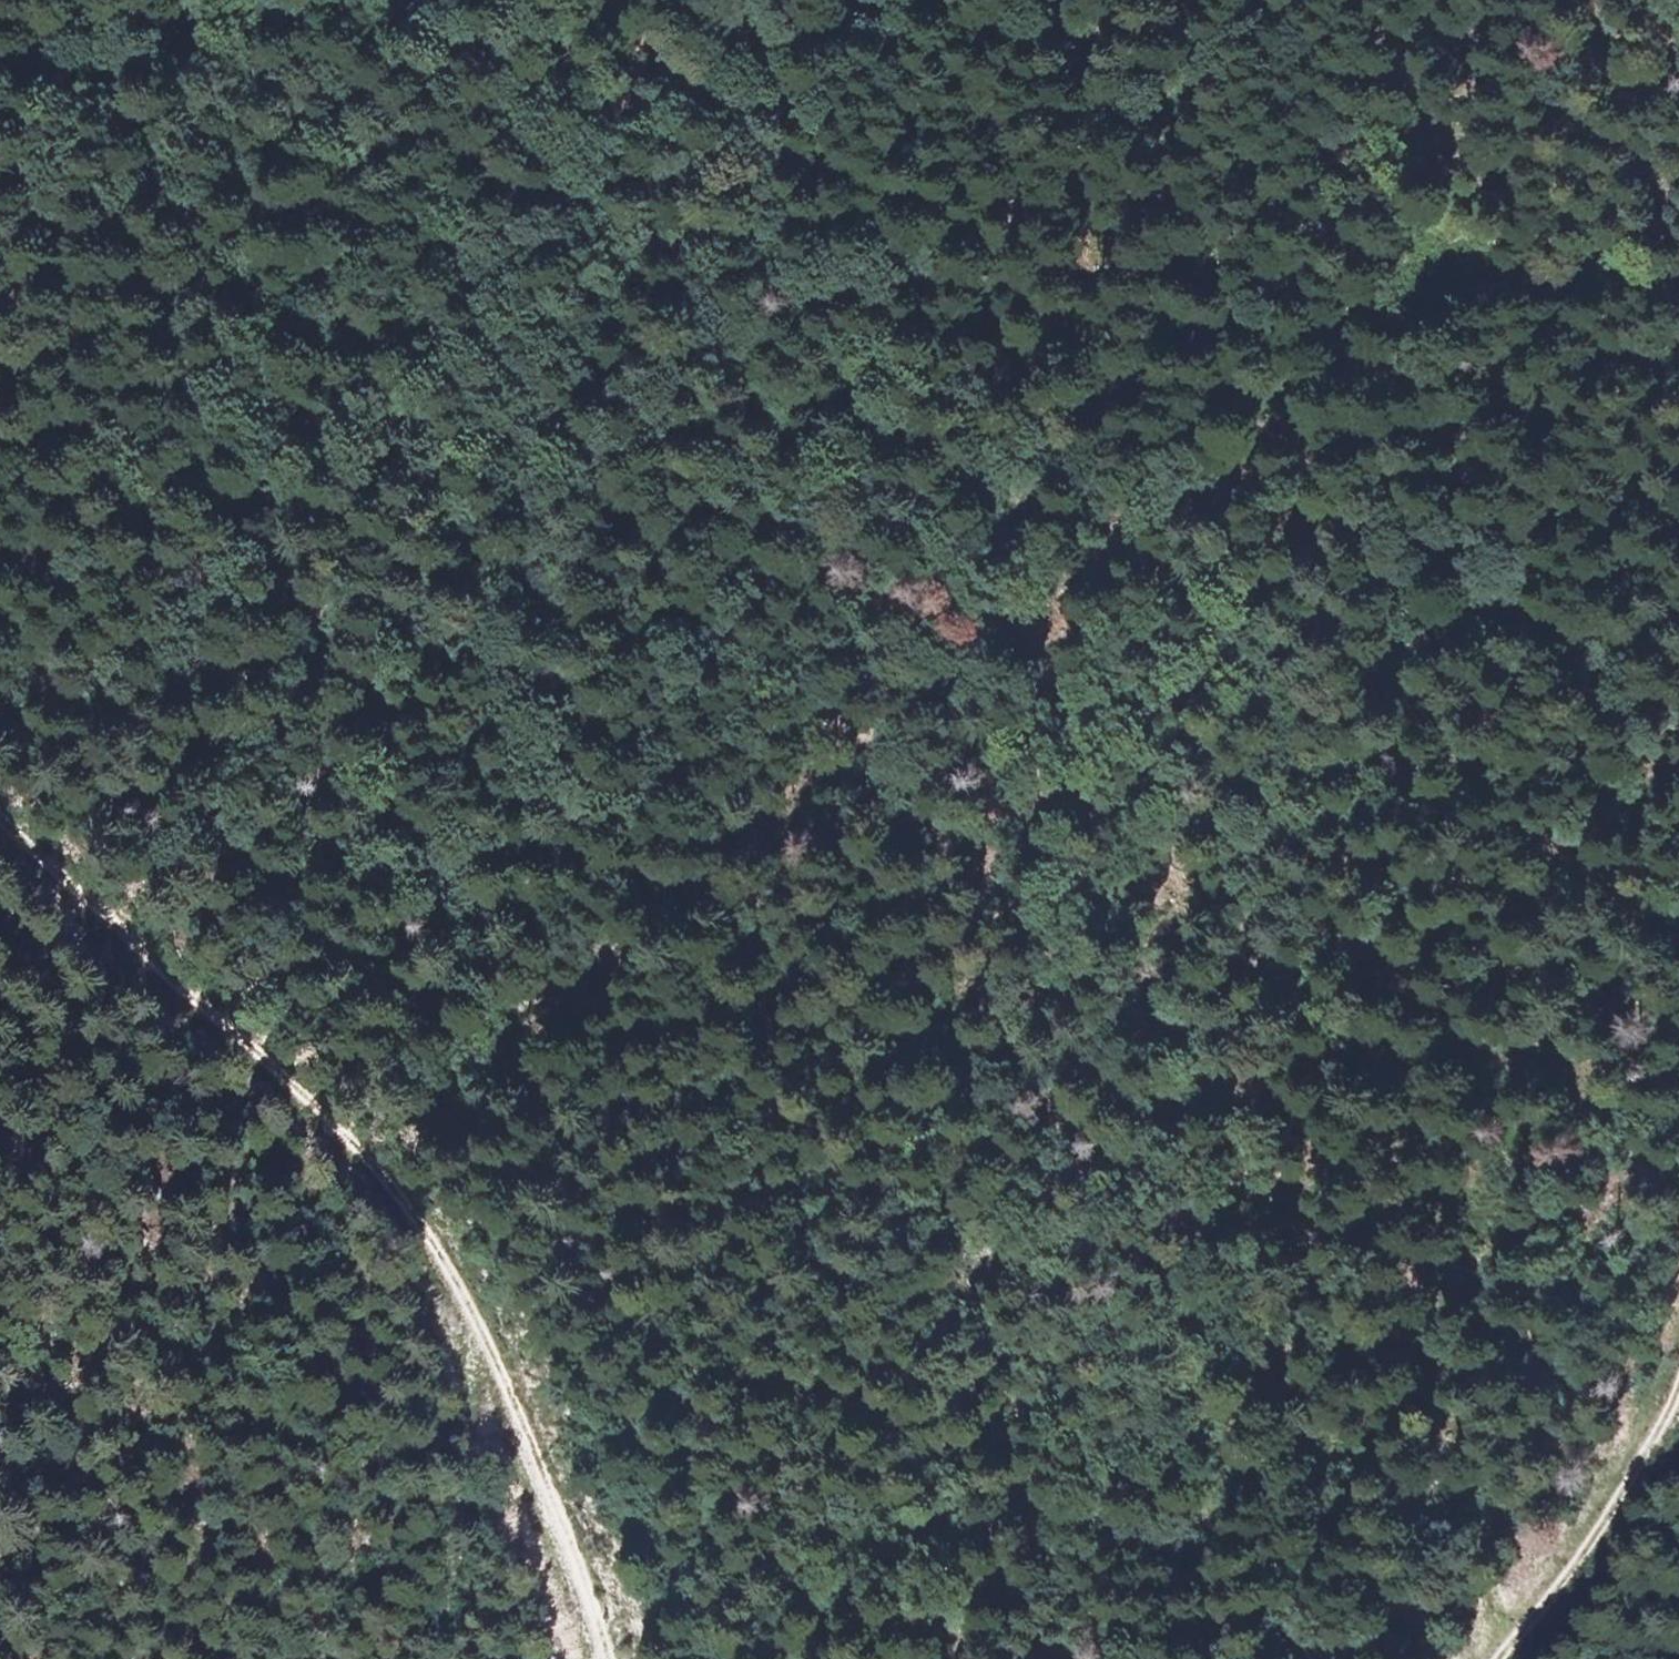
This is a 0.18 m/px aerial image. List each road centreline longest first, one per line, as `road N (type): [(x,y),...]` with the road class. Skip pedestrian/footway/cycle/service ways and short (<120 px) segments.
road 1 (track): [(0,815),(313,1110),(467,1294),(592,1596),(604,1658)]
road 2 (track): [(1503,1658),(1658,1449),(1678,1390)]

